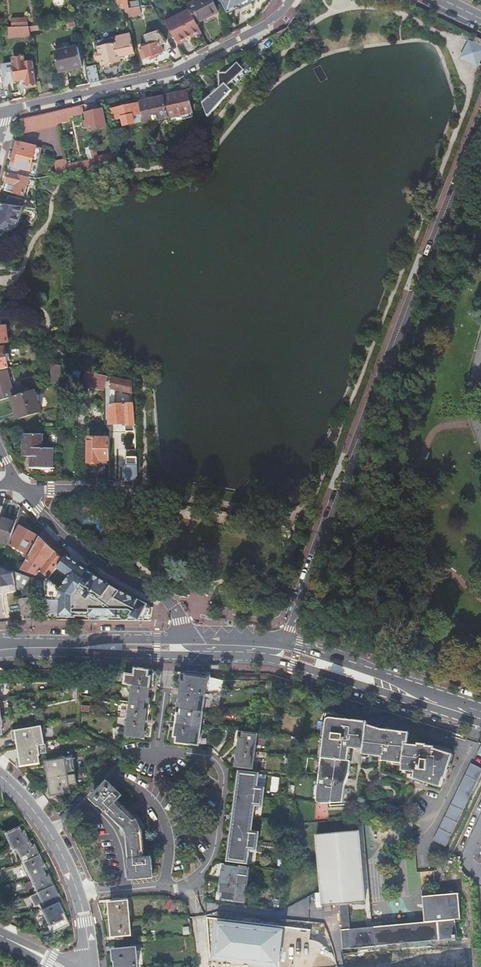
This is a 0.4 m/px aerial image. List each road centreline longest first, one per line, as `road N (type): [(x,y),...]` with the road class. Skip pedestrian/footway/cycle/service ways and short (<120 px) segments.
road 1 (unclassified): [(281,644),(480,115)]
road 2 (residential): [(288,0),(273,19),(173,76),(6,113)]
road 3 (secondary): [(260,658),(480,725)]
road 4 (unclassified): [(23,489),(69,543),(171,603),(182,642)]
road 5 (tertiary): [(91,966),(67,864),(25,799),(0,777)]
road 6 (secondary): [(480,711),(281,644)]
road 7 (secondary): [(0,652),(198,656)]
road 8 (secondary): [(182,642),(0,649)]

